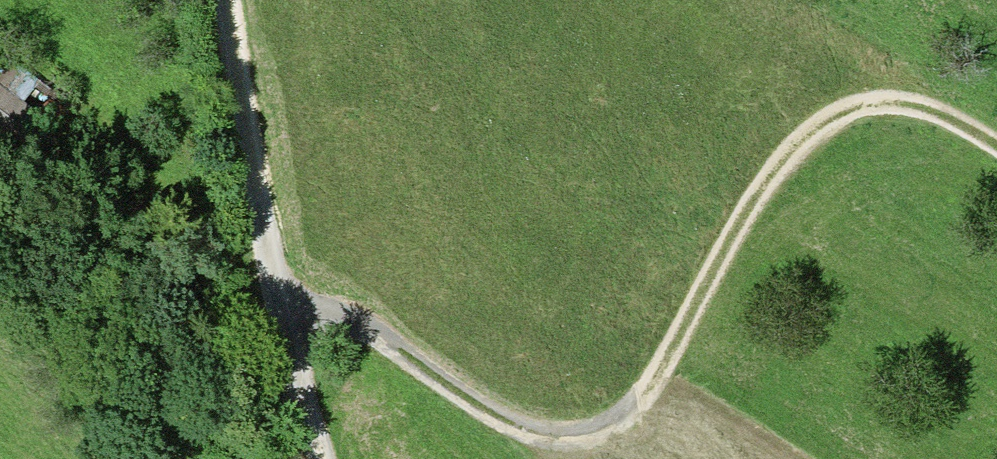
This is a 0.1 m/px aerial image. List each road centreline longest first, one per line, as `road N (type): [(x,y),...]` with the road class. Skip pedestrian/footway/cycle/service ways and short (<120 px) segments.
road 1 (track): [(996,154),(909,109),(873,109),(839,123),(748,226),(653,402)]
road 2 (track): [(332,458),(295,332),(233,0)]
road 3 (track): [(295,332),(330,328),(369,337),(500,423),(554,438),(594,440),(653,402)]

